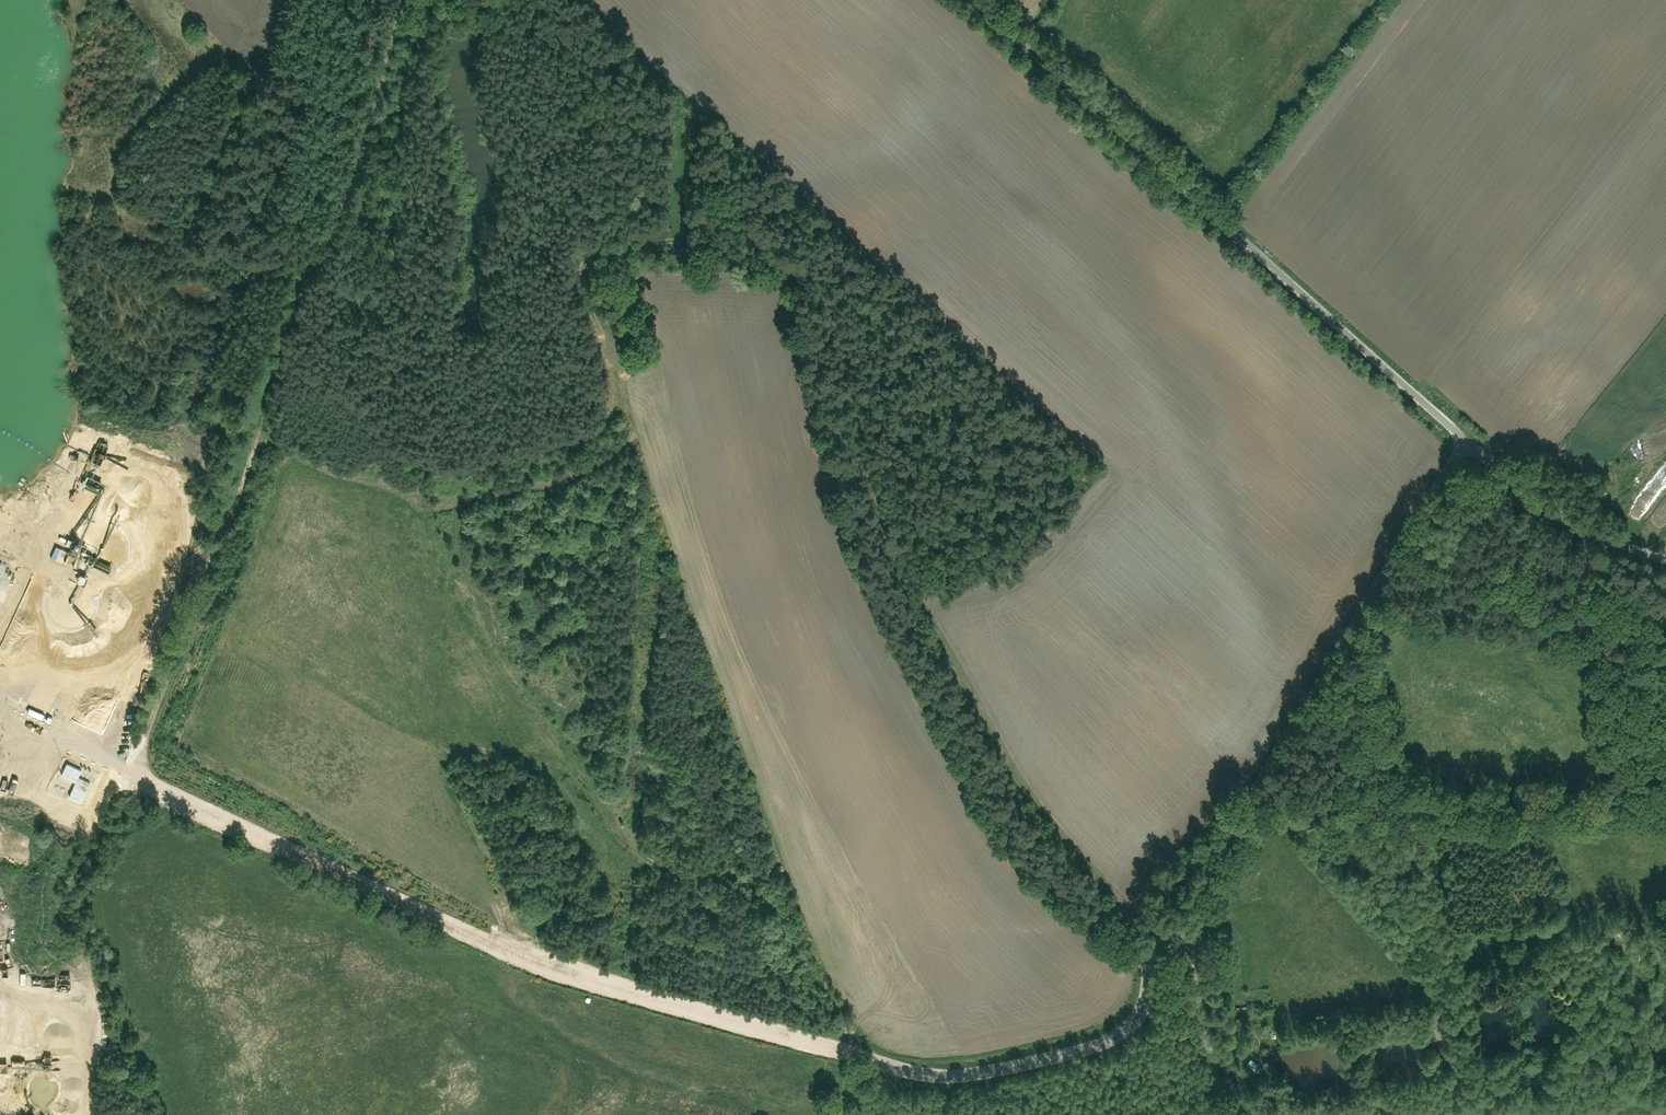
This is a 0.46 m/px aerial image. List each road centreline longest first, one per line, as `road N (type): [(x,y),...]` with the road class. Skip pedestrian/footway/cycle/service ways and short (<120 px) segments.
road 1 (track): [(871,1064),(835,1007),(618,406),(593,315),(602,267),(680,231),(833,269),(894,564),(1066,862),(1150,934)]
road 2 (track): [(1202,934),(1150,934),(1132,1015),(1092,1063),(978,1092),(489,944),(127,769),(0,674)]
road 3 (track): [(431,0),(362,185),(255,418),(266,435),(433,485),(546,454),(618,406)]
road 4 (residential): [(1217,1114),(1203,1010),(1202,934),(1215,868),(1467,442)]
road 5 (residential): [(974,0),(1467,442)]
road 6 (track): [(258,423),(251,466),(193,585),(131,771)]
road 7 (track): [(119,764),(74,891),(100,1004),(83,1078),(89,1114)]
road 8 (residential): [(1467,442),(1665,546)]

